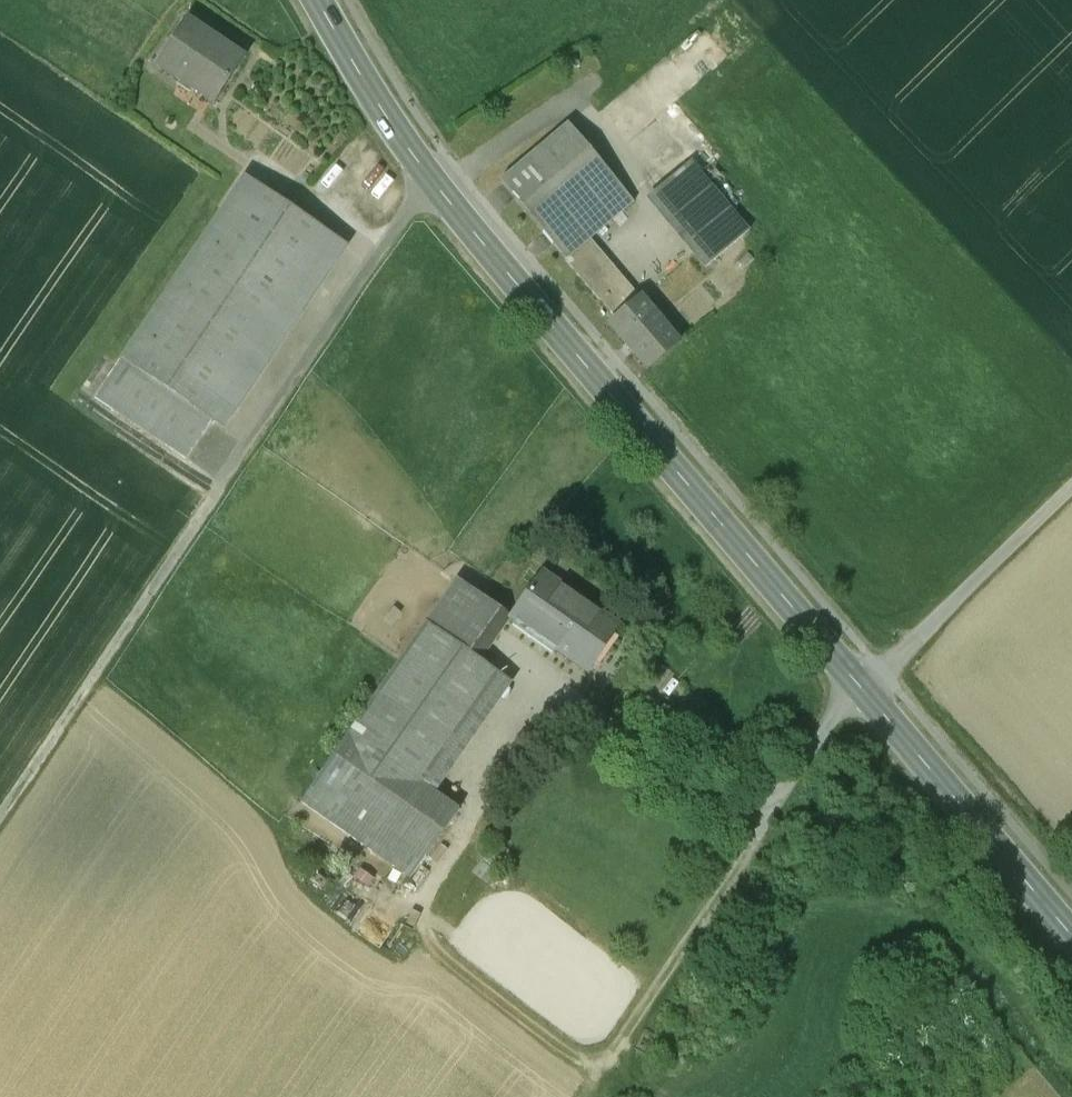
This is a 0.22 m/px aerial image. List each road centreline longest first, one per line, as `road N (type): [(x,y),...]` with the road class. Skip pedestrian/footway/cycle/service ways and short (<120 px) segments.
road 1 (secondary): [(314,0),(432,188),(1071,934)]
road 2 (track): [(425,179),(0,817)]
road 3 (track): [(760,827),(543,685),(483,760),(472,818),(407,920)]
road 4 (track): [(583,1096),(829,724),(883,671)]
road 5 (track): [(883,671),(1071,490)]
road 6 (track): [(598,1075),(407,920)]

